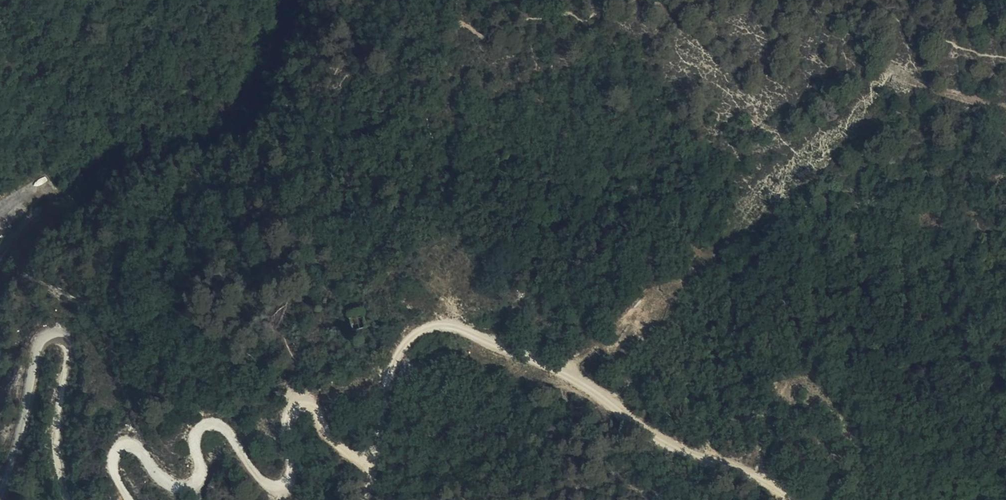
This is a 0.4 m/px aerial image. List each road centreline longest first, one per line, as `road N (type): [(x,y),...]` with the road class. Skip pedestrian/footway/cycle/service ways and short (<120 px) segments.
road 1 (track): [(791,499),(728,461),(639,426),(574,380),(460,330),(431,328),(405,344),(390,372),(368,462)]
road 2 (track): [(128,499),(115,475),(123,444),(133,444),(161,480),(192,488),(201,479),(193,432),(213,423),(263,484),(285,487),(291,477),(287,419),(301,406),(314,405),(341,445),(368,462)]
road 3 (track): [(0,486),(38,344),(56,333),(68,348),(57,444),(68,499)]

